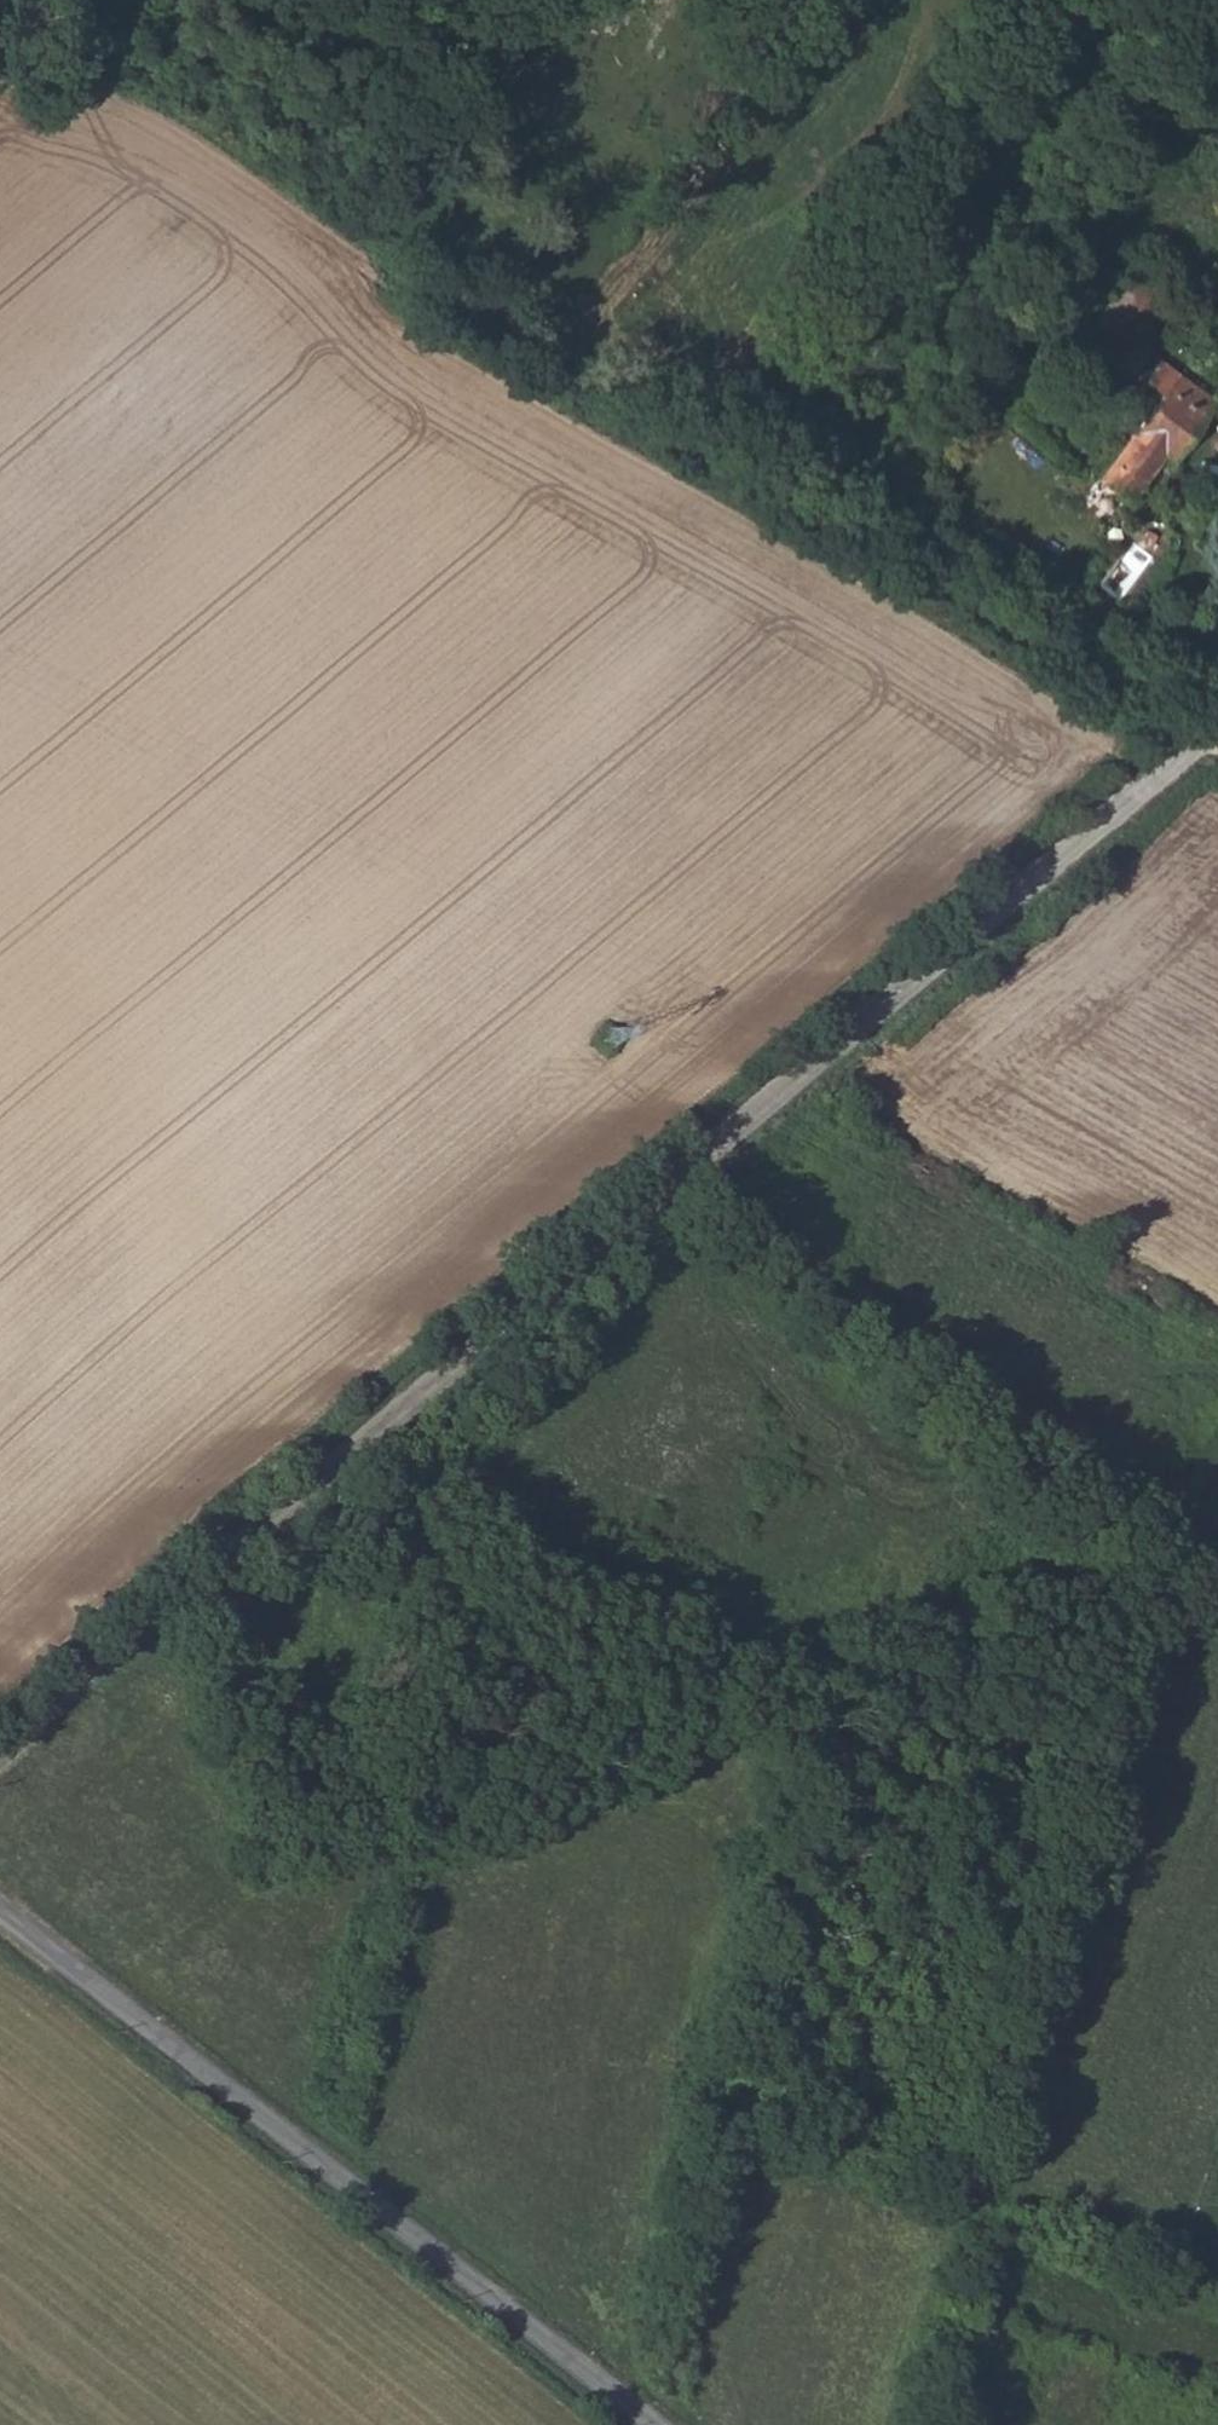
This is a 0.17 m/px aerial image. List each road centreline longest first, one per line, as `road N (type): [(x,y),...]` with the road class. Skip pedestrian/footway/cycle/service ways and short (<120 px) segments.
road 1 (tertiary): [(0,1751),(646,1214),(1217,725)]
road 2 (unclassified): [(0,1912),(655,2424)]

